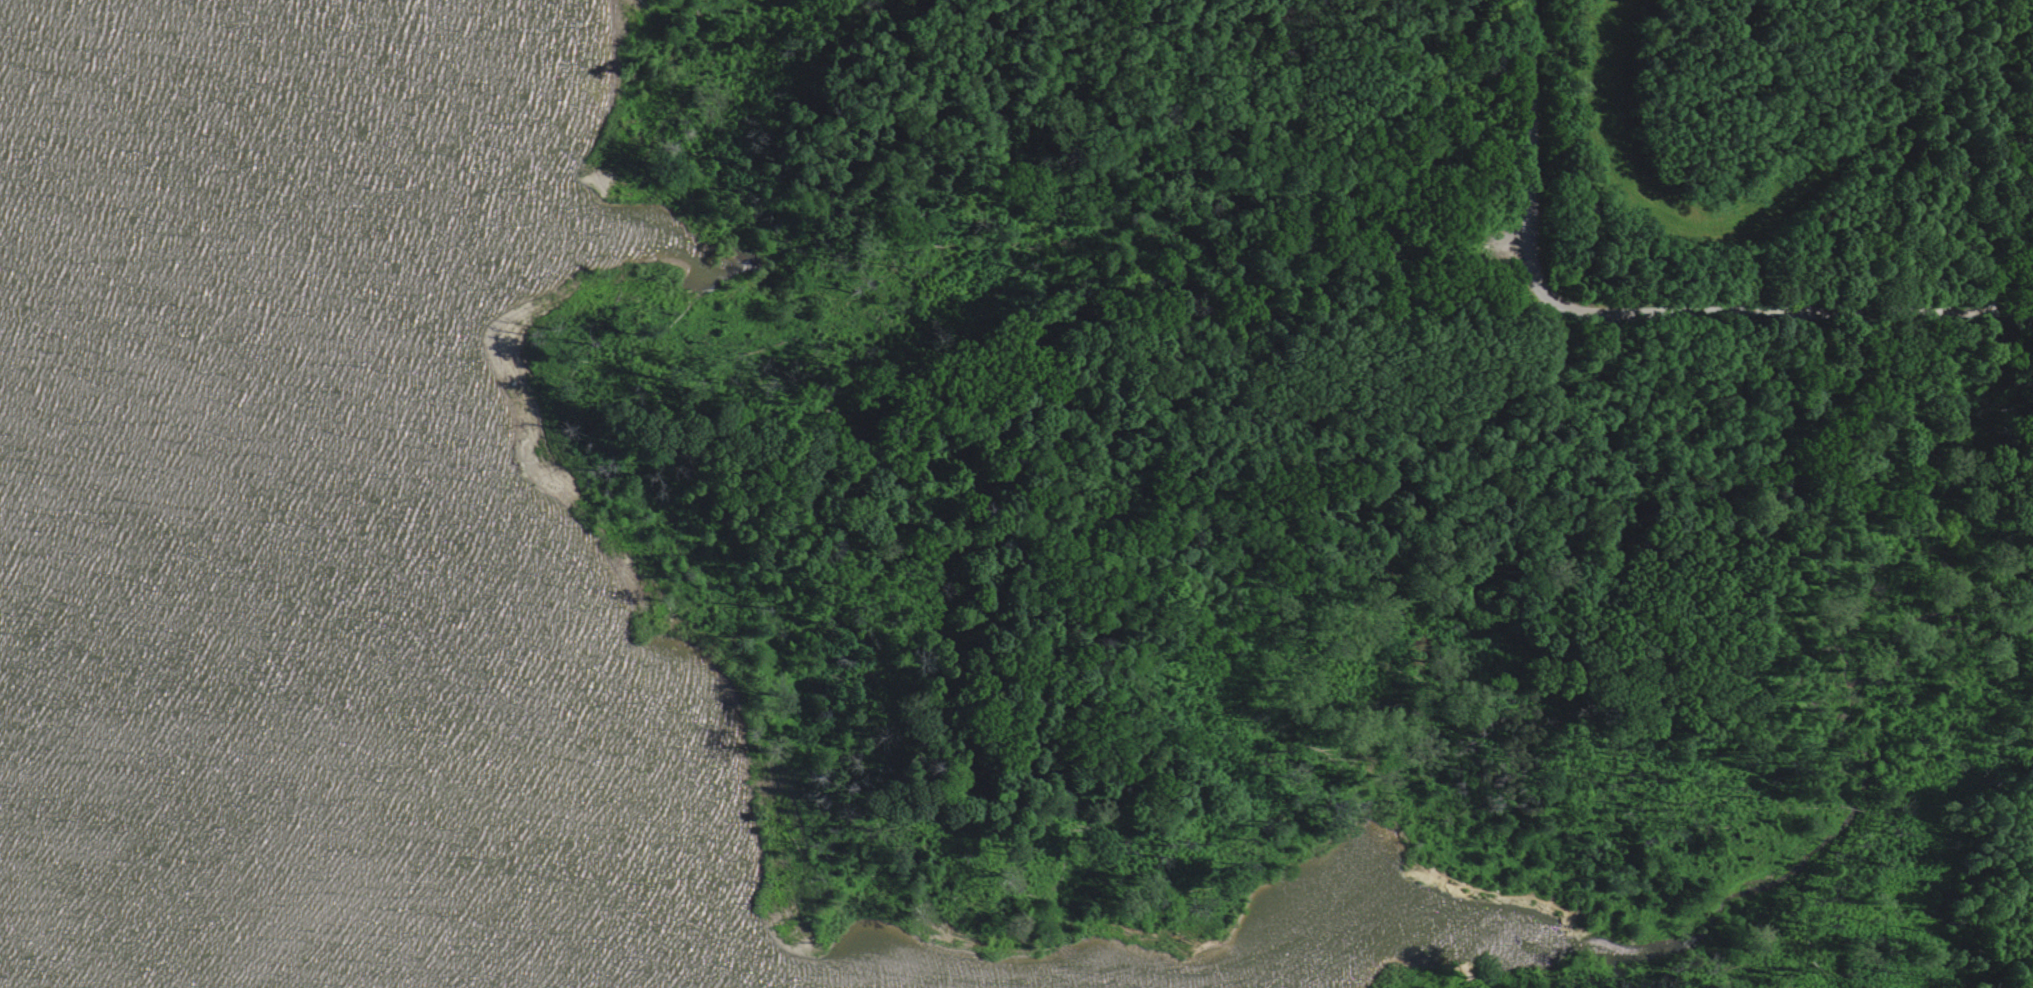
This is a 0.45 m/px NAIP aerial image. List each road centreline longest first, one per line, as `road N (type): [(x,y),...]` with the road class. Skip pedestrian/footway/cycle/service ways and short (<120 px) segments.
road 1 (residential): [(1532,297),(1596,318),(2032,310)]
road 2 (residential): [(1532,297),(1524,0)]

